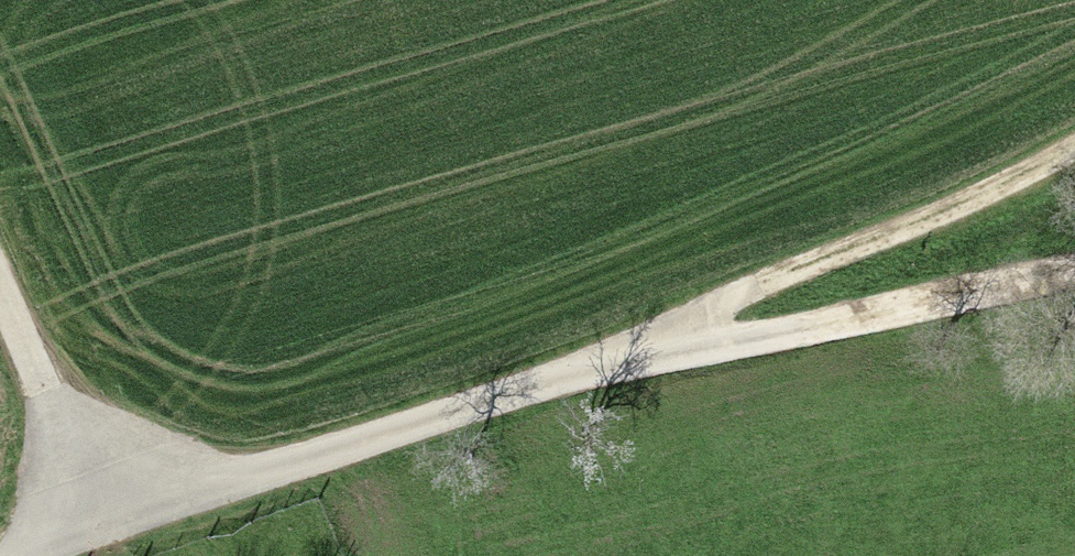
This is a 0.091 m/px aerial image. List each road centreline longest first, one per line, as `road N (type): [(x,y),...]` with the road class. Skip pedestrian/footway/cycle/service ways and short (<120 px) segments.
road 1 (residential): [(31,555),(612,366)]
road 2 (track): [(612,366),(1074,163)]
road 3 (track): [(612,366),(1074,283)]
road 4 (track): [(98,528),(0,306)]

